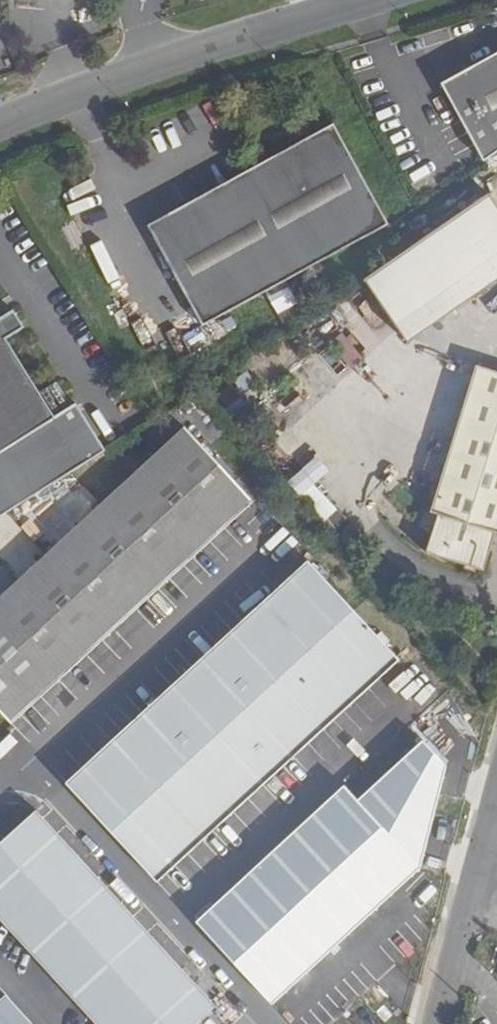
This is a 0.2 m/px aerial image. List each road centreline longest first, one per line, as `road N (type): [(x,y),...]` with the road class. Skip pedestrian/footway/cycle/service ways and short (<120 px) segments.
road 1 (unclassified): [(392,0),(0,130)]
road 2 (unclassified): [(496,791),(439,1023)]

